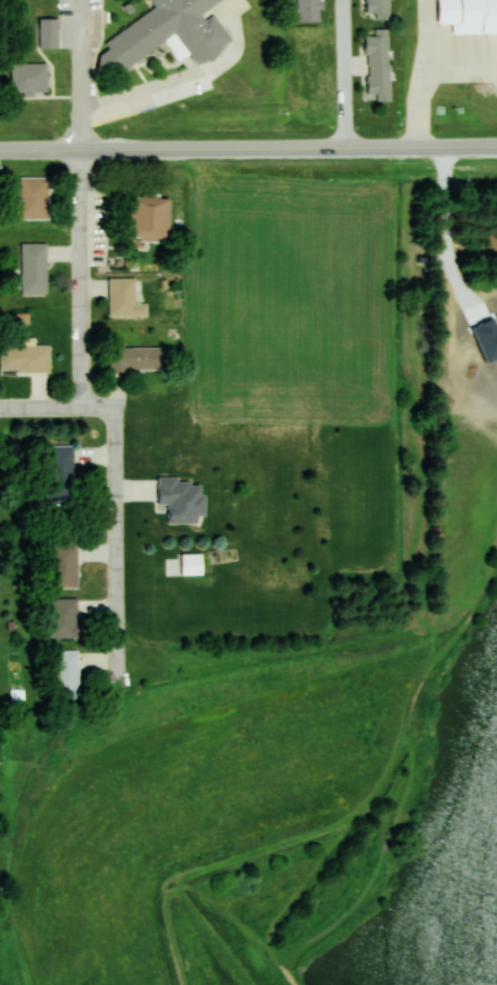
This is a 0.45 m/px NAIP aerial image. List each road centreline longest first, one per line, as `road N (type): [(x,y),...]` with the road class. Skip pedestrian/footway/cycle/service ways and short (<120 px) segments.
road 1 (residential): [(78,151),(84,407),(113,405),(119,668)]
road 2 (tertiary): [(0,150),(496,147)]
road 3 (residential): [(348,147),(345,0)]

